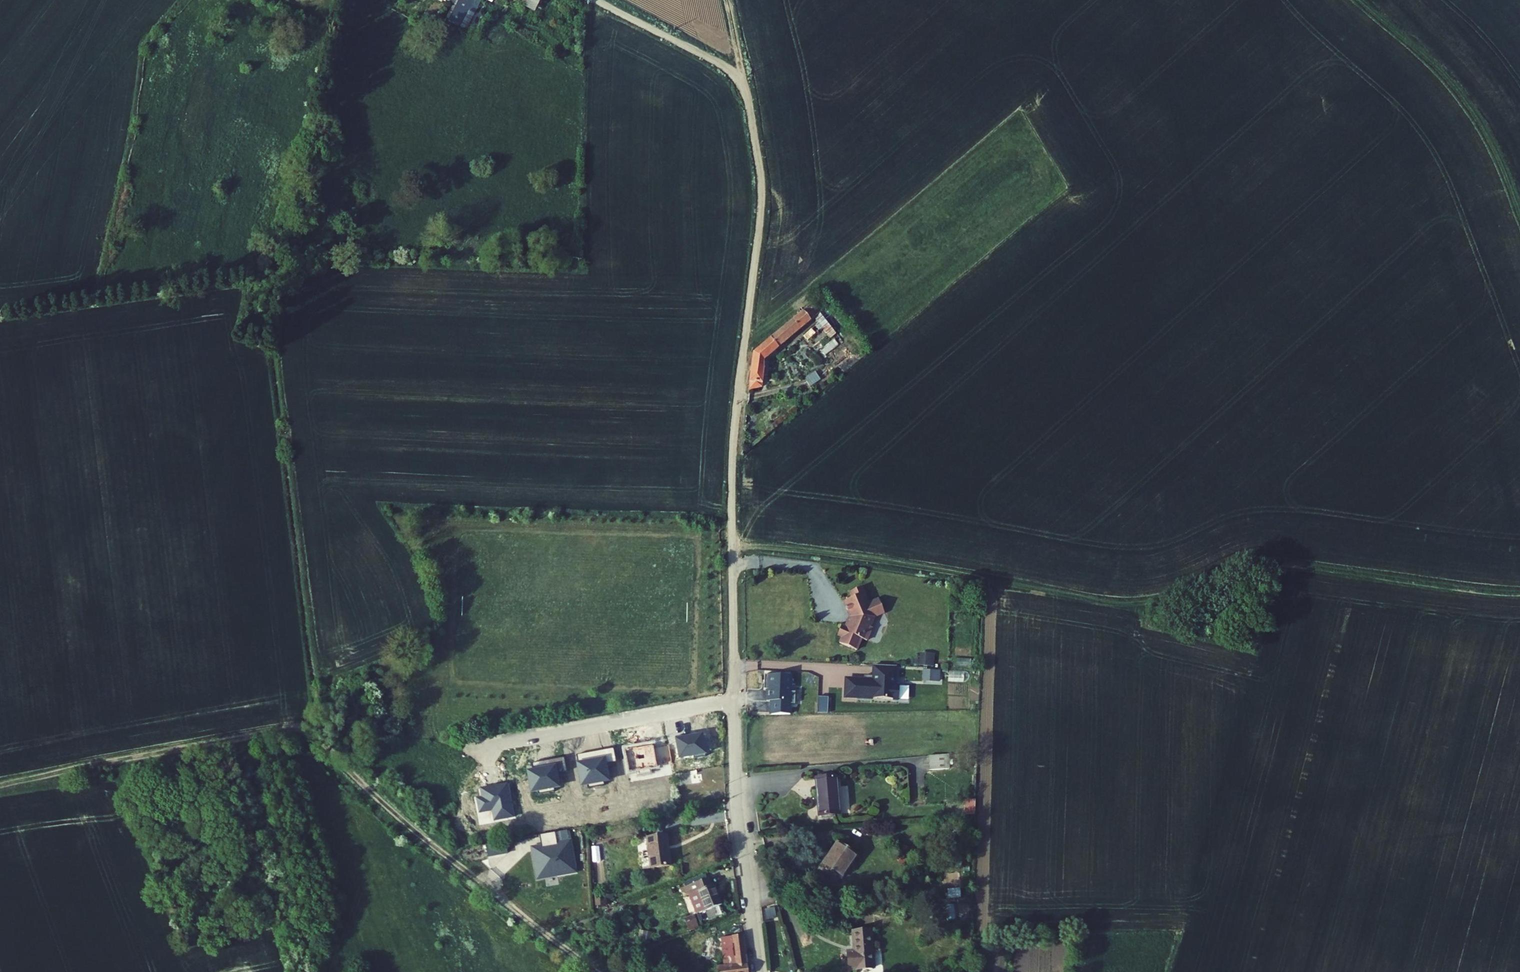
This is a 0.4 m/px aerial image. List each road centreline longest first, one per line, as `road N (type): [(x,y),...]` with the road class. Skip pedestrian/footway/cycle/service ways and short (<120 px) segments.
road 1 (track): [(732,544),(1168,615),(1193,615),(1252,573),(1271,570),(1519,593)]
road 2 (unclassified): [(593,0),(722,66),(747,100),(761,197),(732,443),(734,690)]
road 3 (unclassified): [(0,785),(301,731),(595,971)]
road 4 (residential): [(758,971),(736,801),(734,690)]
road 5 (track): [(1371,0),(1442,58),(1501,139),(1519,191)]

